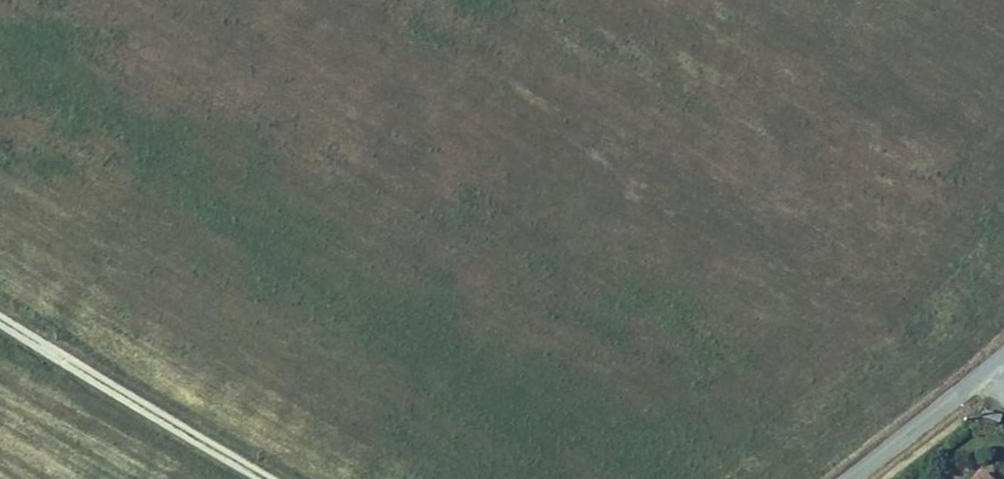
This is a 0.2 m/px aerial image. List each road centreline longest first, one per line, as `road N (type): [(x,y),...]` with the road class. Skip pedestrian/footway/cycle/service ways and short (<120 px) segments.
road 1 (unclassified): [(262,478),(0,320)]
road 2 (unclassified): [(991,367),(845,478)]

